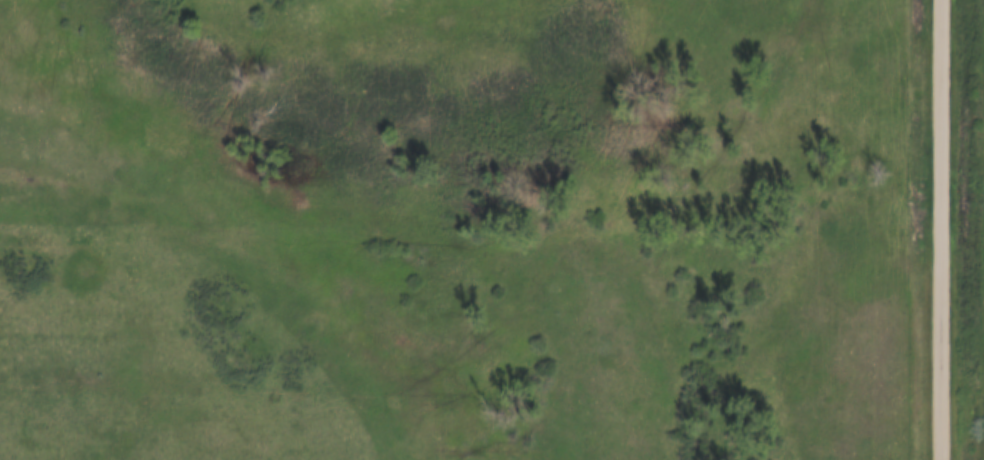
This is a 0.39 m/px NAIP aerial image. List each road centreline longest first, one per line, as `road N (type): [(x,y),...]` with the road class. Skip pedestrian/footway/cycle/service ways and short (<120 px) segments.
road 1 (residential): [(940,459),(940,0)]

